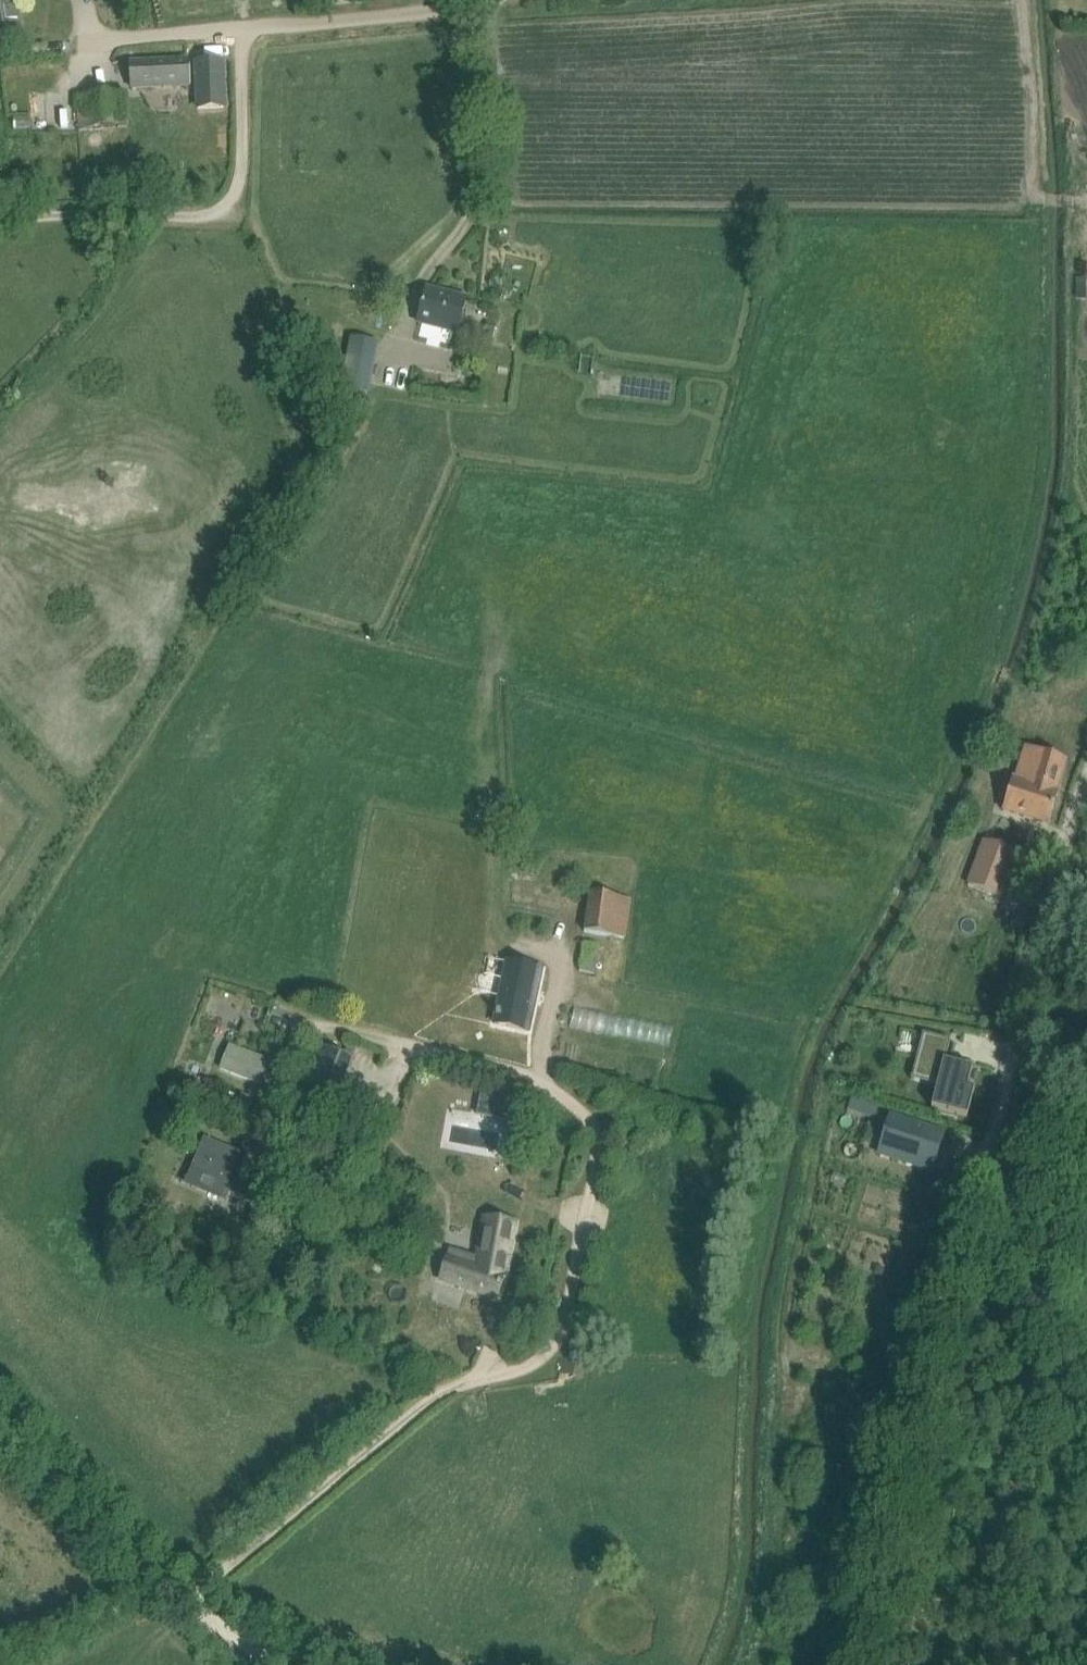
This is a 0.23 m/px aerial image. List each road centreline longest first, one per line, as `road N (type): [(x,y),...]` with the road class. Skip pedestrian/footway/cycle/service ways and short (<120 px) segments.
road 1 (unclassified): [(1086,780),(859,1664)]
road 2 (track): [(0,1397),(193,1594),(315,1664)]

